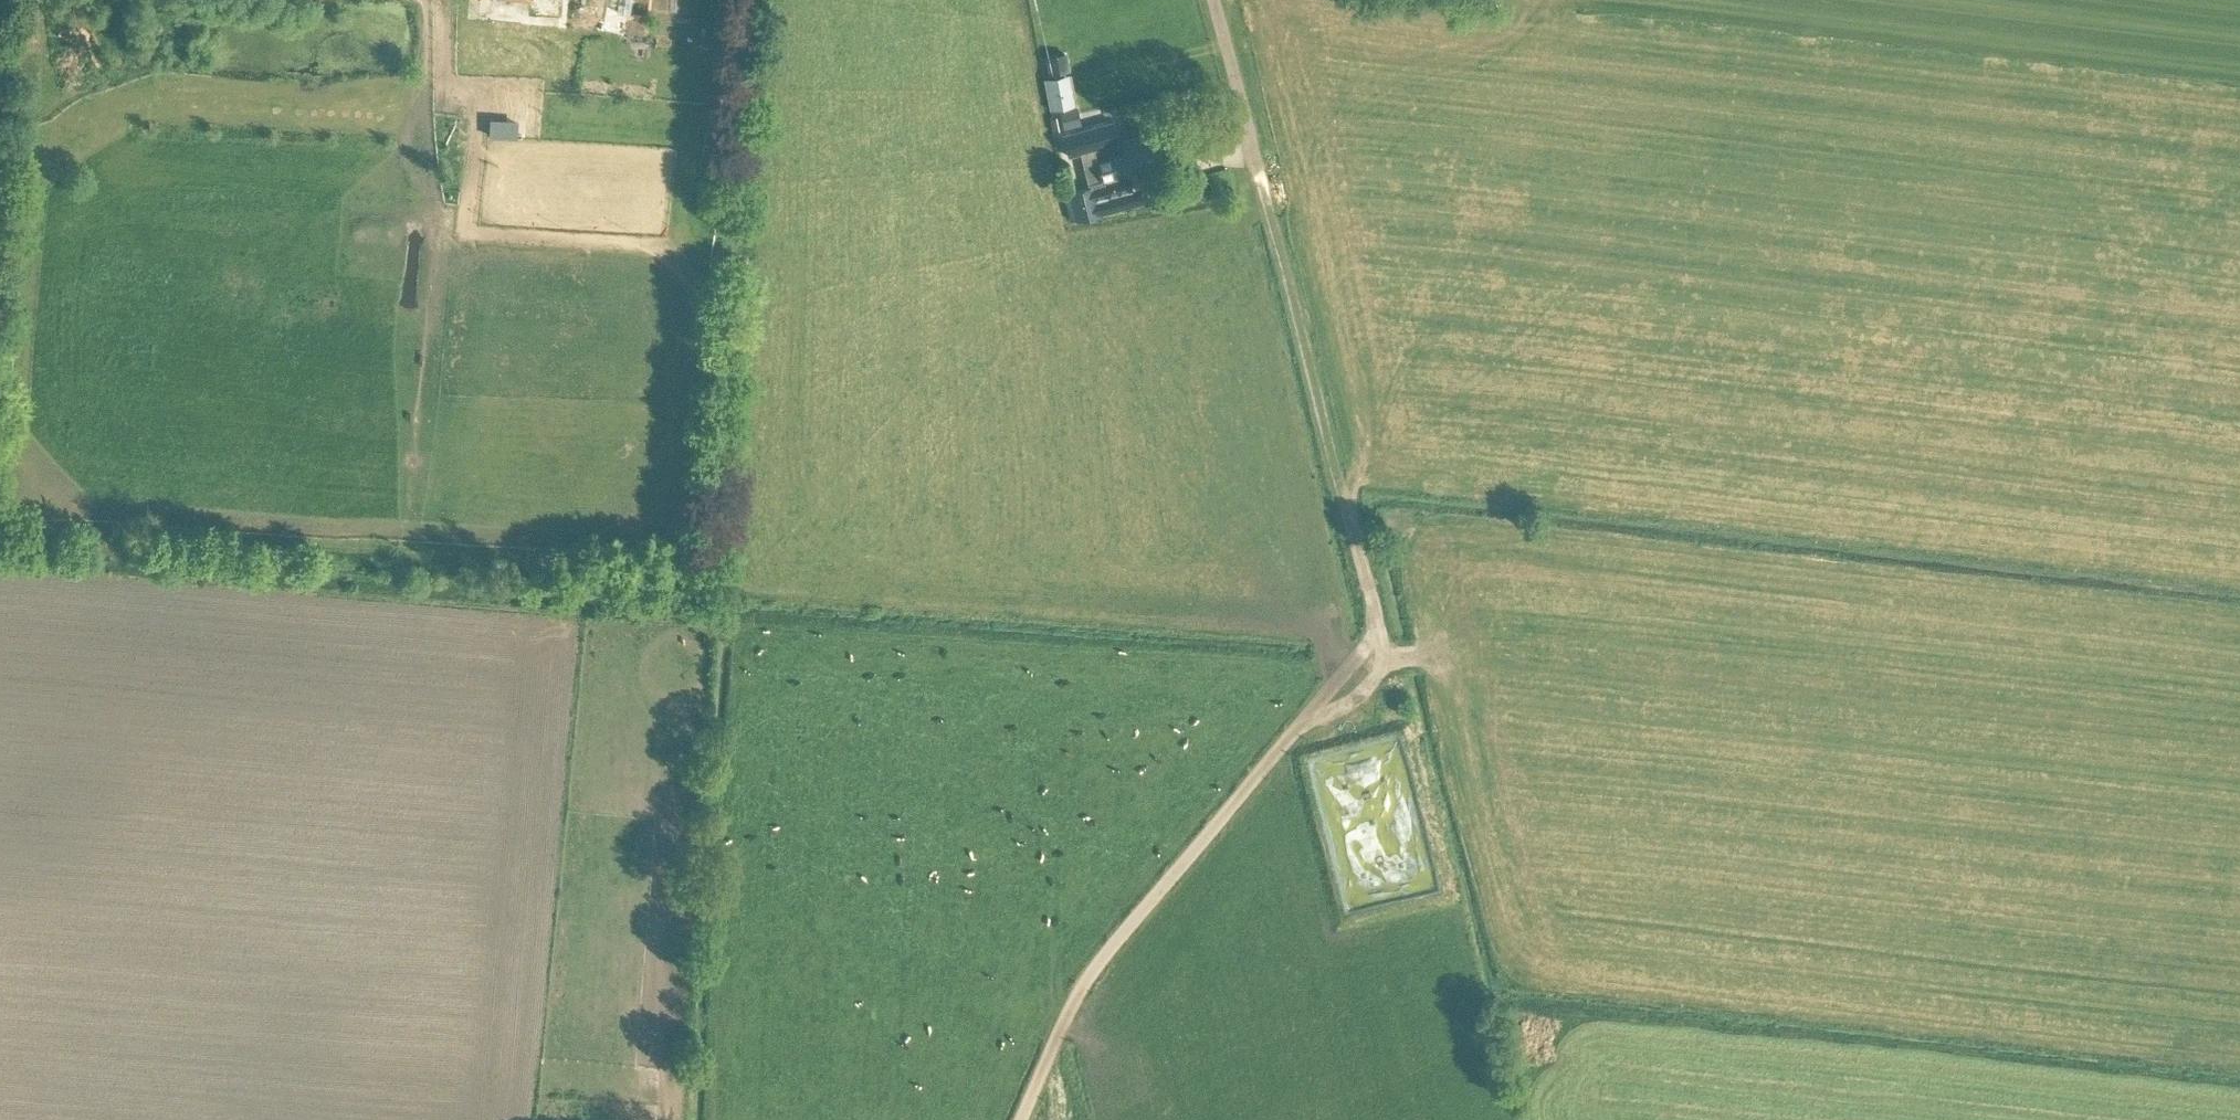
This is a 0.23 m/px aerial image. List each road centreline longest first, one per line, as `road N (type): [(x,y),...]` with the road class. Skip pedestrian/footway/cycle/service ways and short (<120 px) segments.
road 1 (track): [(1019,1119),(1084,974),(1376,626),(1210,0)]

